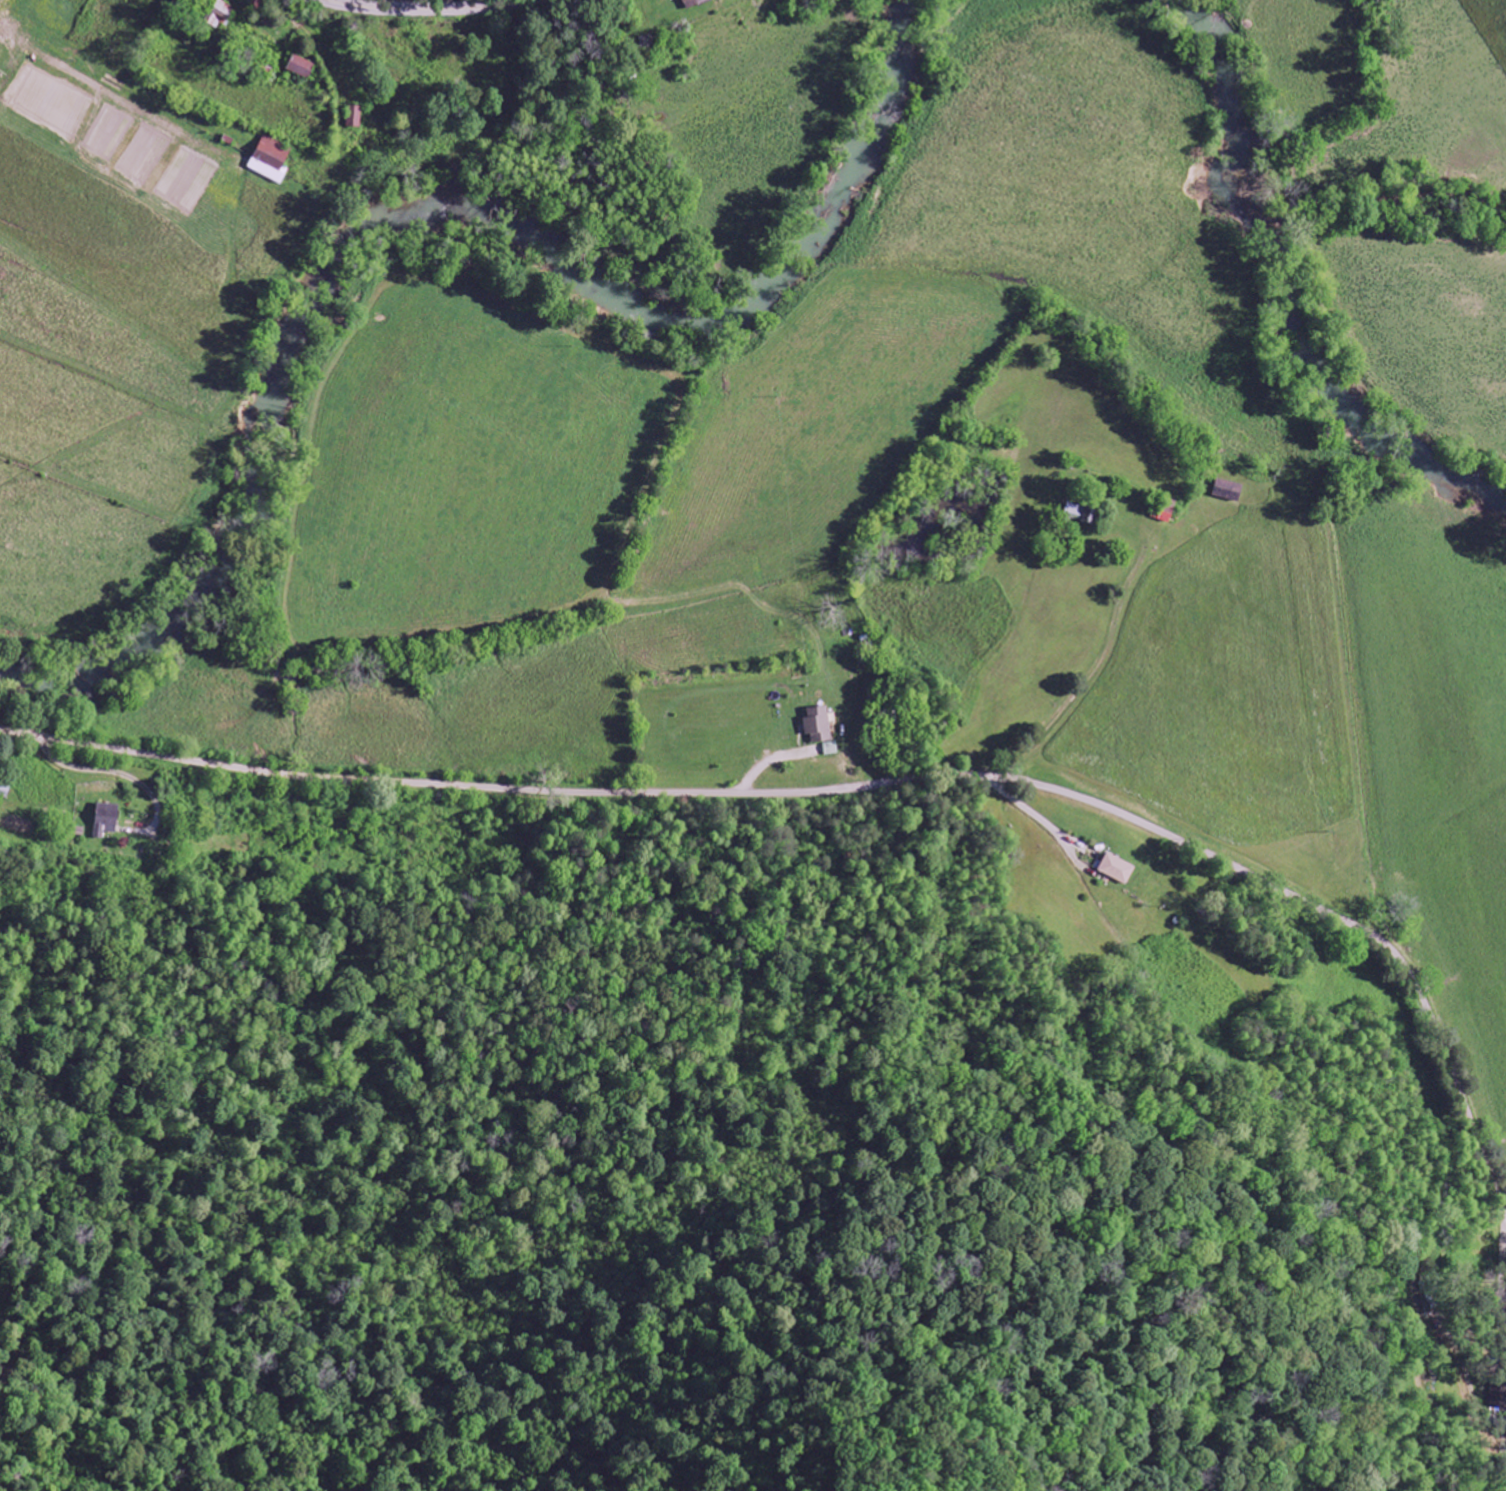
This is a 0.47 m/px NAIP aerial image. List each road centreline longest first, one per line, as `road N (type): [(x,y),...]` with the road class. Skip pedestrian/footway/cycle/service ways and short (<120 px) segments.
road 1 (residential): [(0,729),(267,772),(540,791),(805,792),(953,774),(1016,778),(1118,811),(1362,927),(1406,968),(1433,1024)]
road 2 (residential): [(1505,1212),(1433,1024),(1417,931)]
road 3 (tertiary): [(527,0),(429,11),(325,0)]

